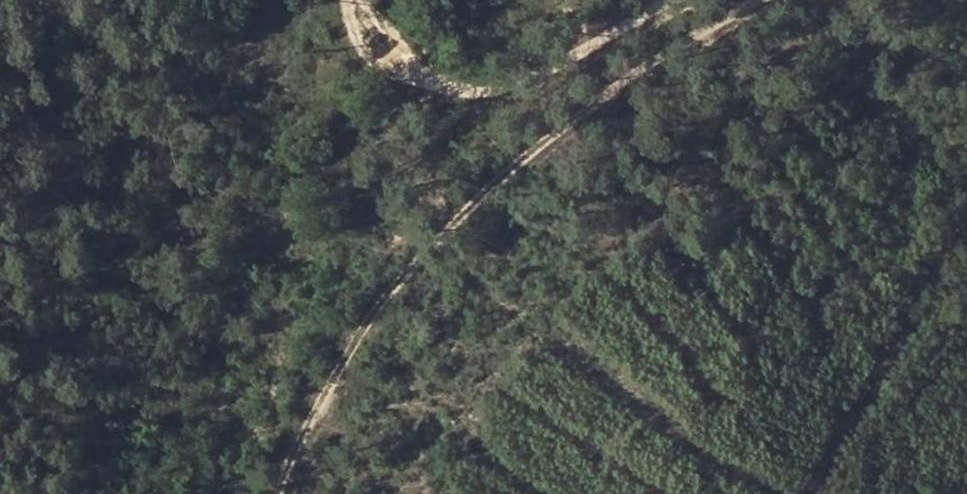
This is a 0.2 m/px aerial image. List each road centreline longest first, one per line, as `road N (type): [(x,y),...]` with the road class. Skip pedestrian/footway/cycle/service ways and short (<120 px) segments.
road 1 (track): [(290,493),(311,433),(385,310),(497,186),(605,97),(767,0)]
road 2 (track): [(681,0),(597,53),(464,81),(430,68),(400,0)]

